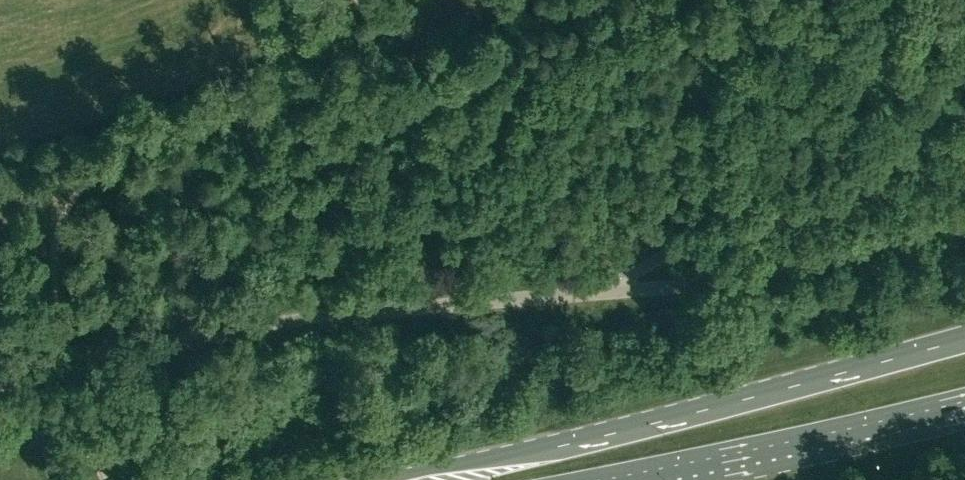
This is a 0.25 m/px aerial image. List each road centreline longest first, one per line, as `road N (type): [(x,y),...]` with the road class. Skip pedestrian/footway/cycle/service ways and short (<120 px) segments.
road 1 (unclassified): [(0,384),(102,344),(673,287),(768,271),(964,215)]
road 2 (primary): [(964,338),(553,447),(381,479)]
road 3 (primary): [(620,479),(964,402)]

